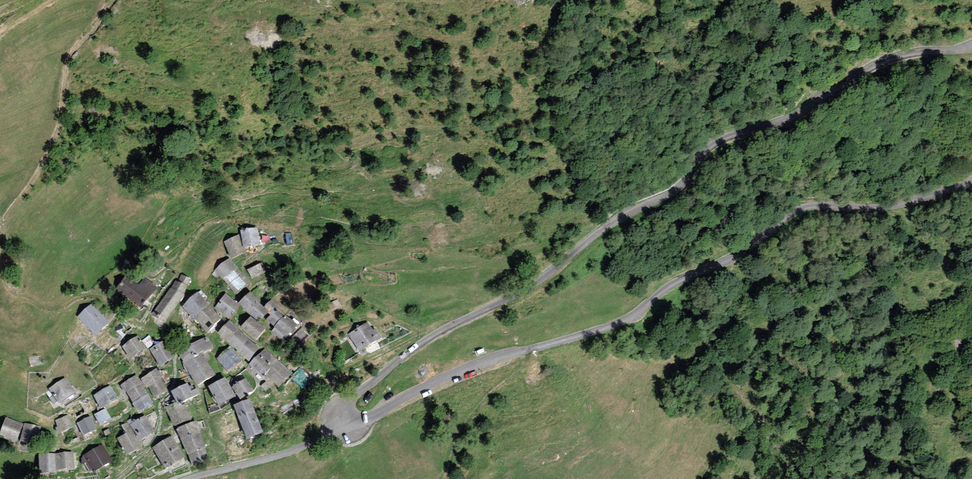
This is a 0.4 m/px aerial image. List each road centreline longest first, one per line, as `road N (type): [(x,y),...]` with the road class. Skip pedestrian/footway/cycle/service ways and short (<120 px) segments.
road 1 (unclassified): [(971,182),(887,206),(797,210),(627,320),(461,371),(340,431),(359,393),(420,343),(526,289),(625,214),(680,188),(714,142),(792,117),(888,59),(971,45)]
road 2 (track): [(340,431),(189,478)]

